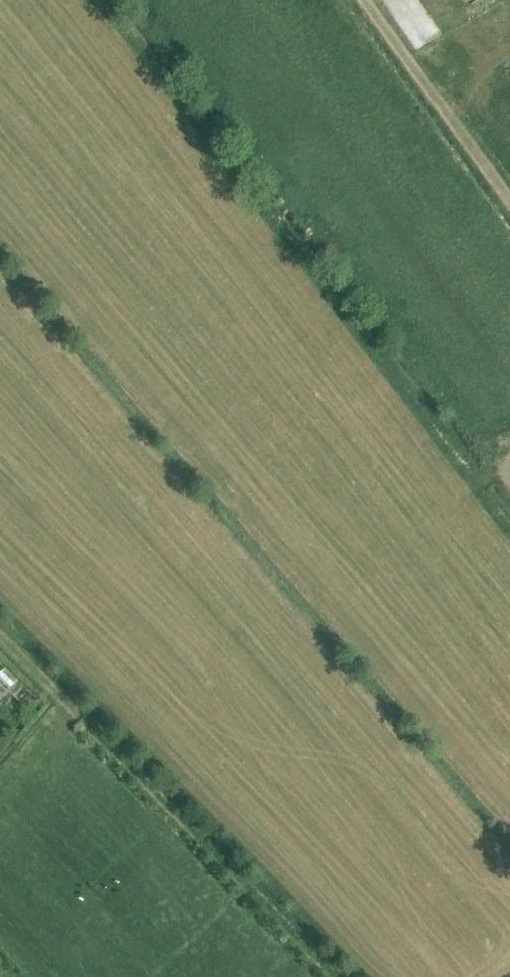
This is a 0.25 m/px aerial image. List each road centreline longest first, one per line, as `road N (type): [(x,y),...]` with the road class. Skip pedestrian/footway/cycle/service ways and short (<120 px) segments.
road 1 (track): [(0,640),(334,976)]
road 2 (track): [(364,0),(509,200)]

